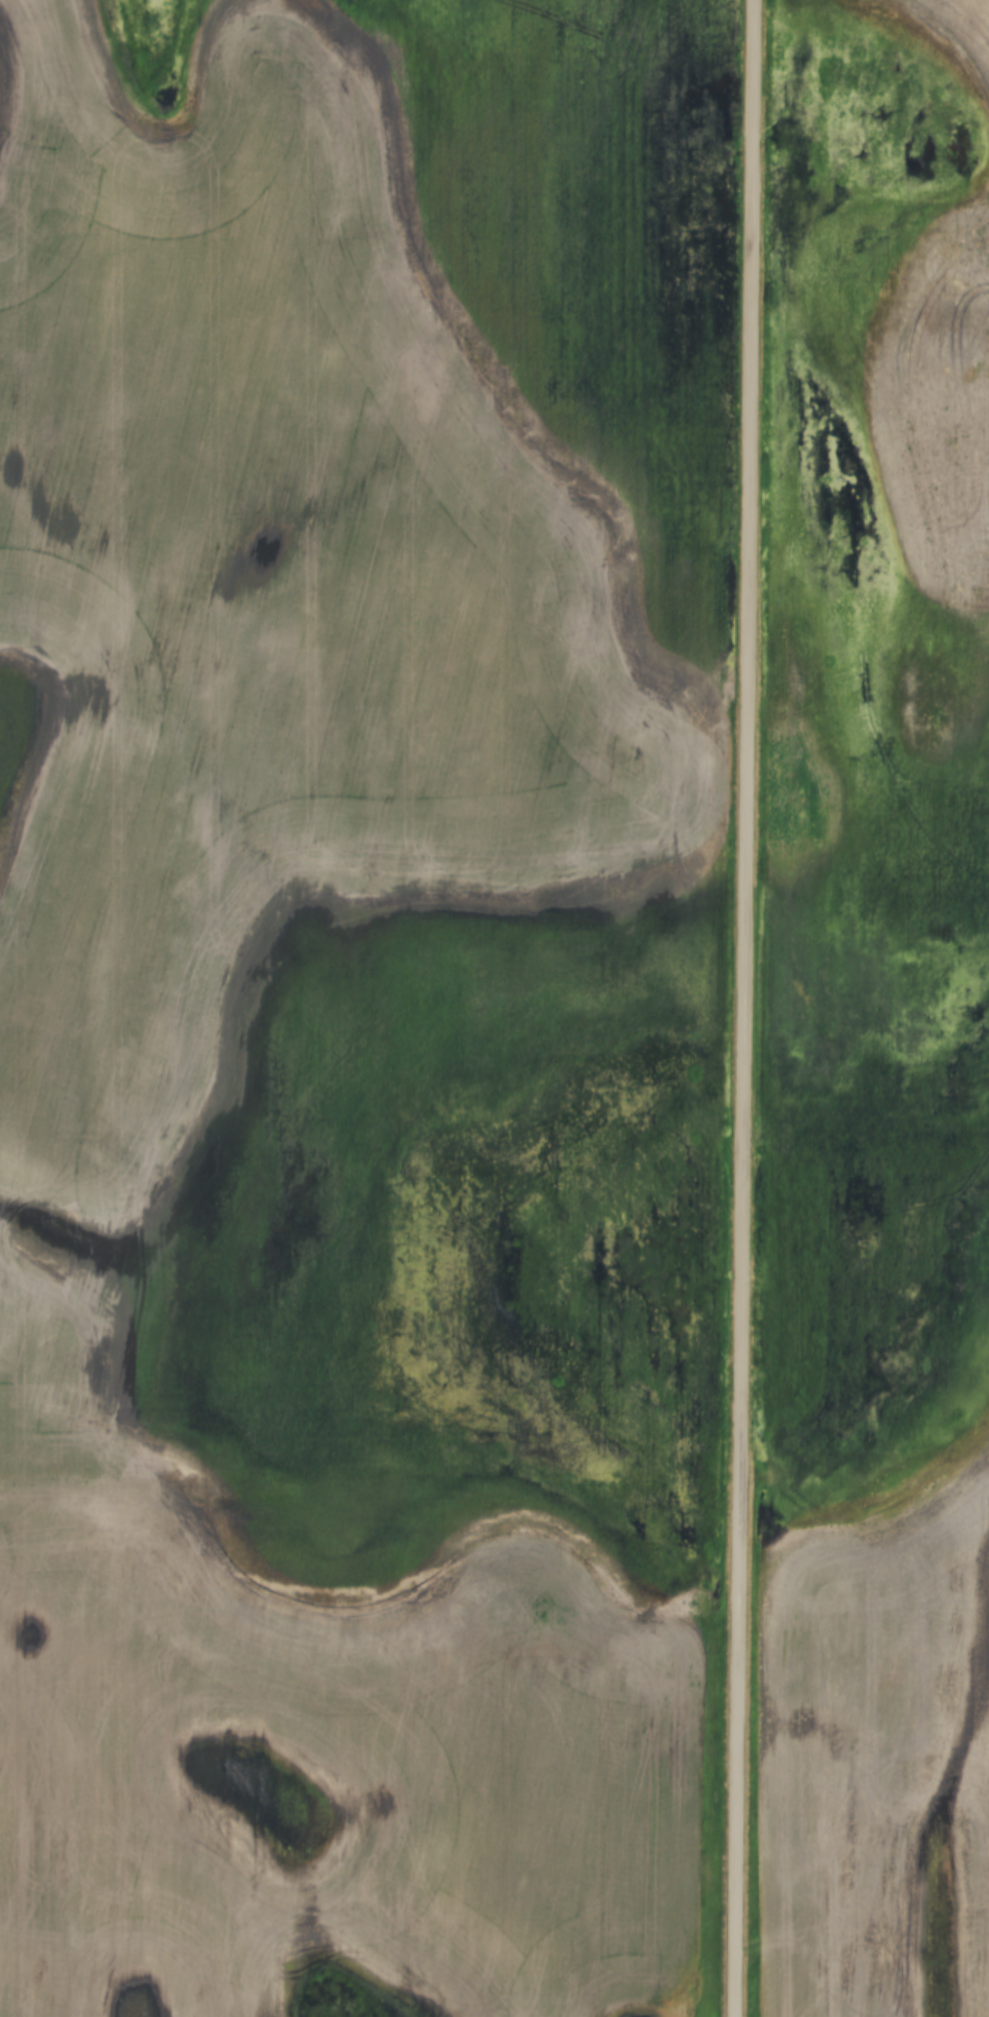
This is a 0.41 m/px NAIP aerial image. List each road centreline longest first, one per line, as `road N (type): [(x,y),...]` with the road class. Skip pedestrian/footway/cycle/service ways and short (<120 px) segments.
road 1 (residential): [(730,2016),(750,0)]

